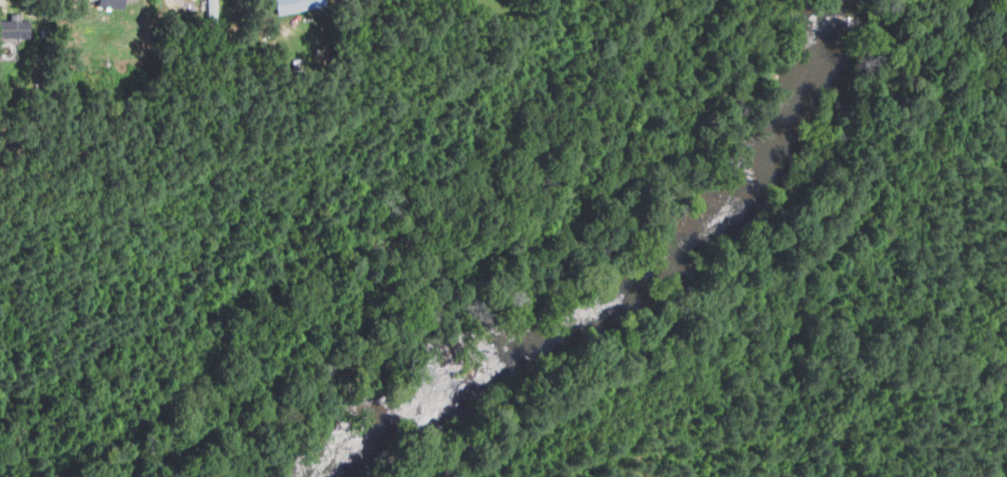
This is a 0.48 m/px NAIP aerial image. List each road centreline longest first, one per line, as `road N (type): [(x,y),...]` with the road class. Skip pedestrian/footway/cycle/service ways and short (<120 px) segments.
road 1 (residential): [(160,0),(159,187)]

